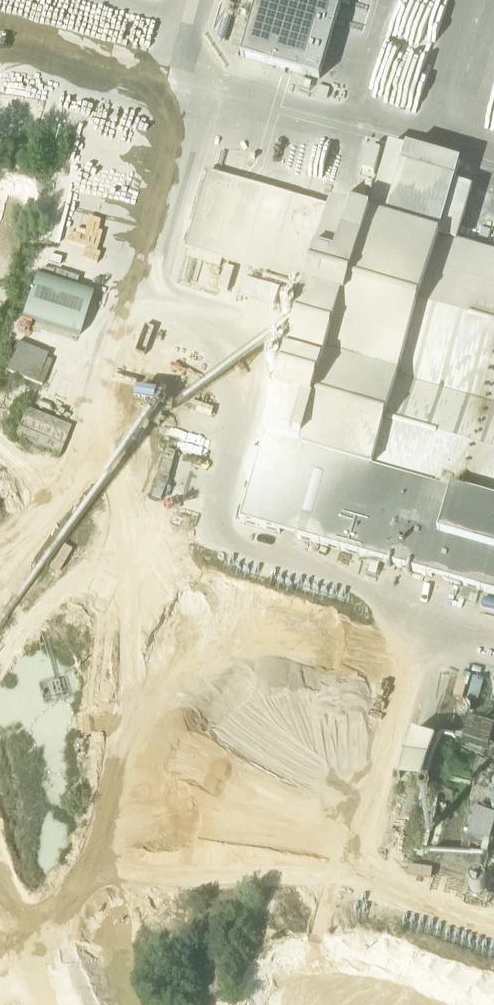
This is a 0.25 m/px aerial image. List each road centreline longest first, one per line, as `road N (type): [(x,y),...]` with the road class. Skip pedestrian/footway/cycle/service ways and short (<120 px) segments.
road 1 (track): [(493,922),(335,875)]

